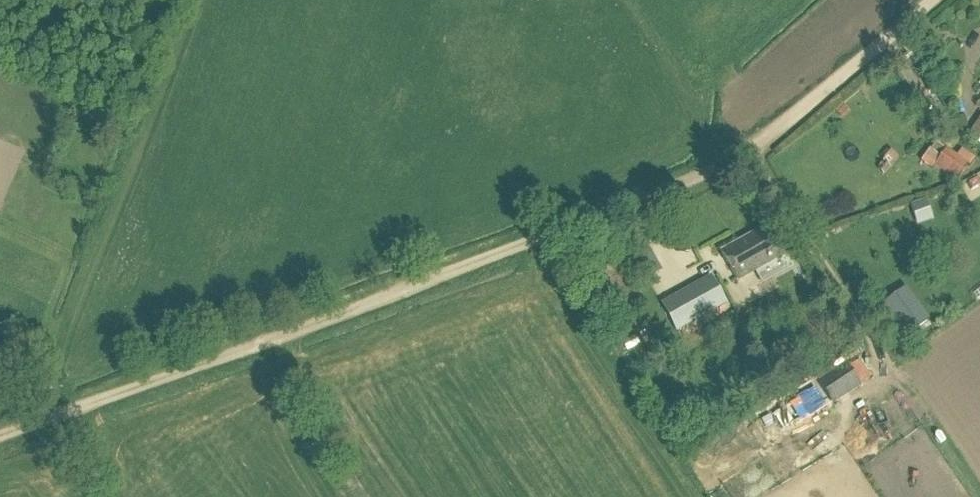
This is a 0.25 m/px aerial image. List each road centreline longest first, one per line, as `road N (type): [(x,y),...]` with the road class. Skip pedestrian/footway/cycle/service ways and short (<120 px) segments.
road 1 (track): [(931,0),(749,153),(647,201),(0,435)]
road 2 (track): [(195,0),(39,421)]

